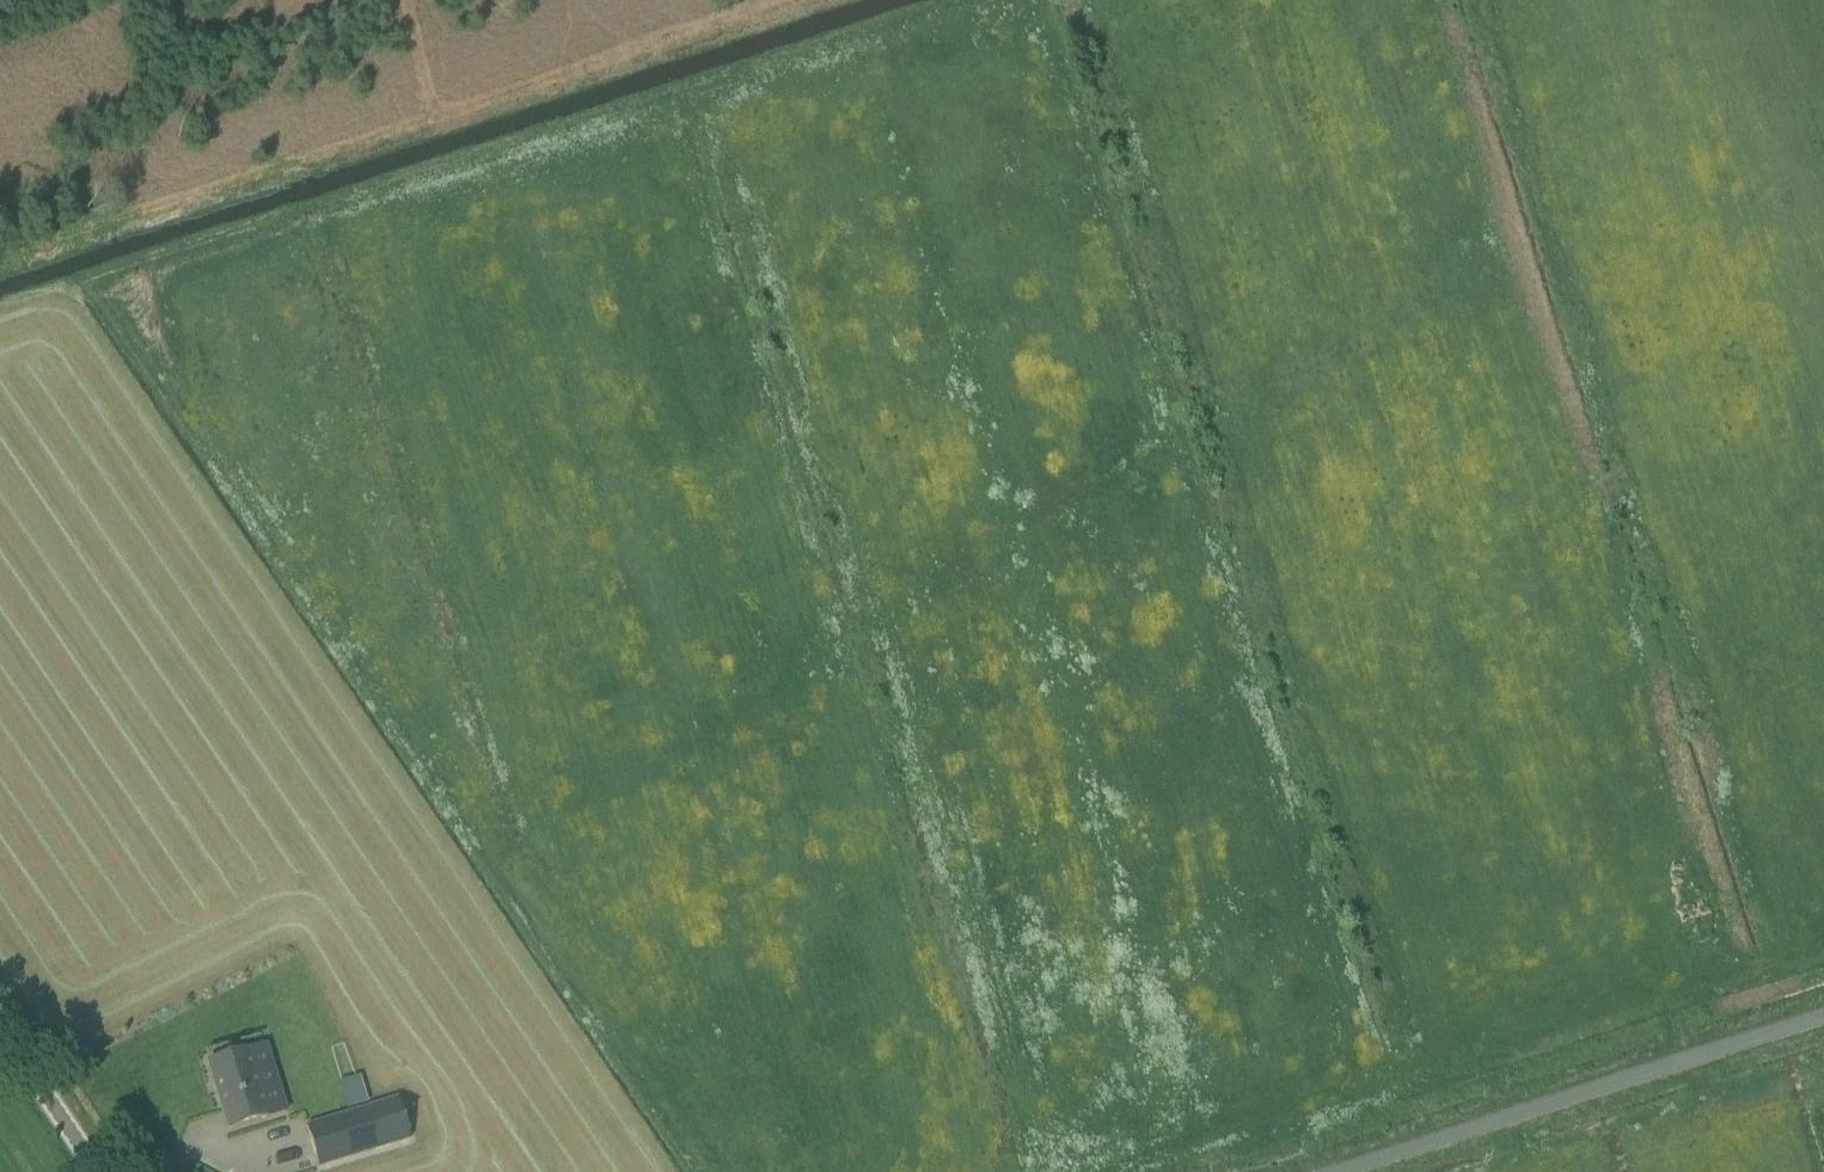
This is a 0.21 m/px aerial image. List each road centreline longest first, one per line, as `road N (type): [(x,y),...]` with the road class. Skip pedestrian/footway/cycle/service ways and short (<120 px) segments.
road 1 (unclassified): [(1349,1171),(1823,1018)]
road 2 (unclassified): [(97,1171),(0,1028)]

